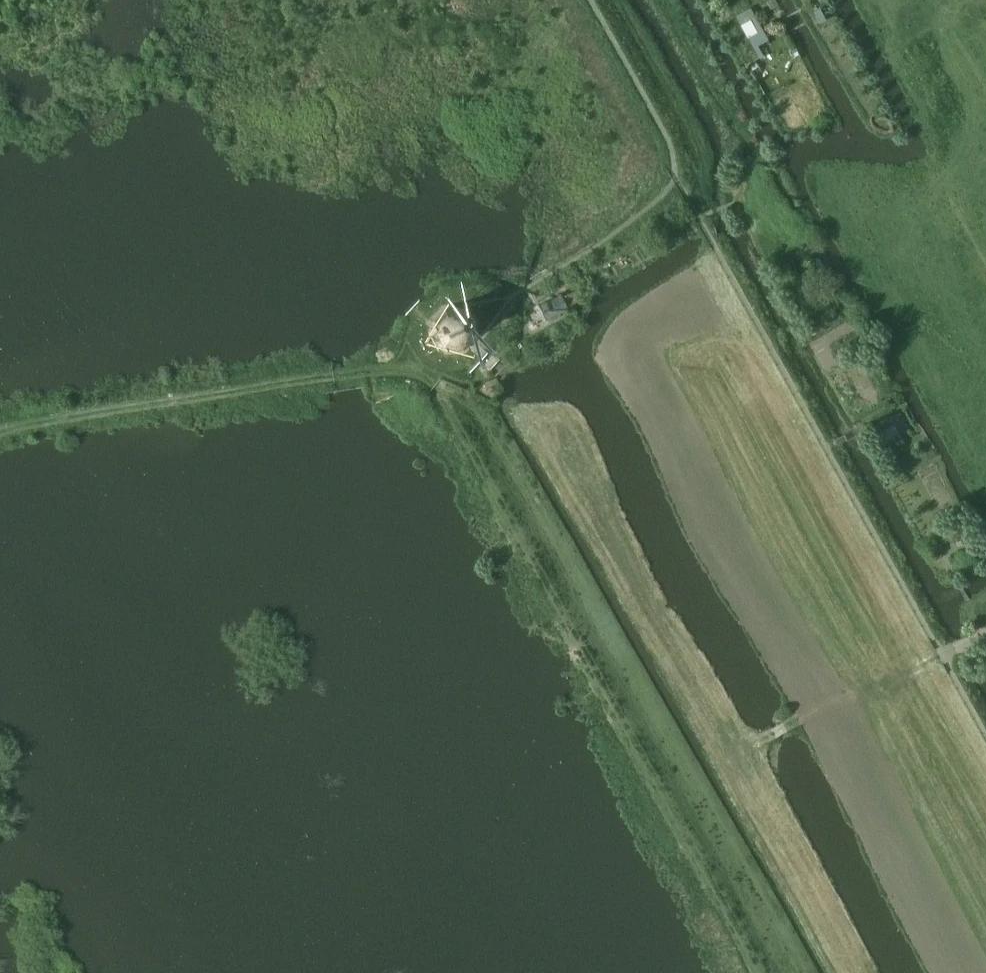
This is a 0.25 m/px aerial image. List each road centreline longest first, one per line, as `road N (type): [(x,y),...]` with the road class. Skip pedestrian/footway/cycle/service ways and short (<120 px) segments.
road 1 (track): [(442,386),(402,369),(316,377),(0,435)]
road 2 (track): [(985,632),(801,719)]

